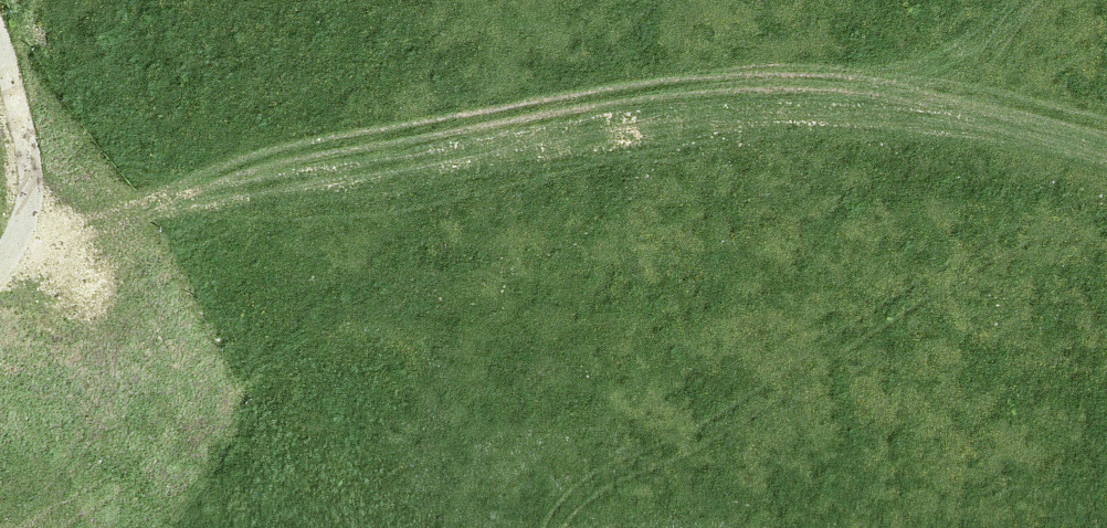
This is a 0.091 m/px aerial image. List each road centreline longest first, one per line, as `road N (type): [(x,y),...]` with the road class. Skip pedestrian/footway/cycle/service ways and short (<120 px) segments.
road 1 (track): [(21,214),(65,216),(621,139),(959,58),(1016,23),(1033,0)]
road 2 (track): [(1106,160),(934,110),(662,70),(366,0)]

